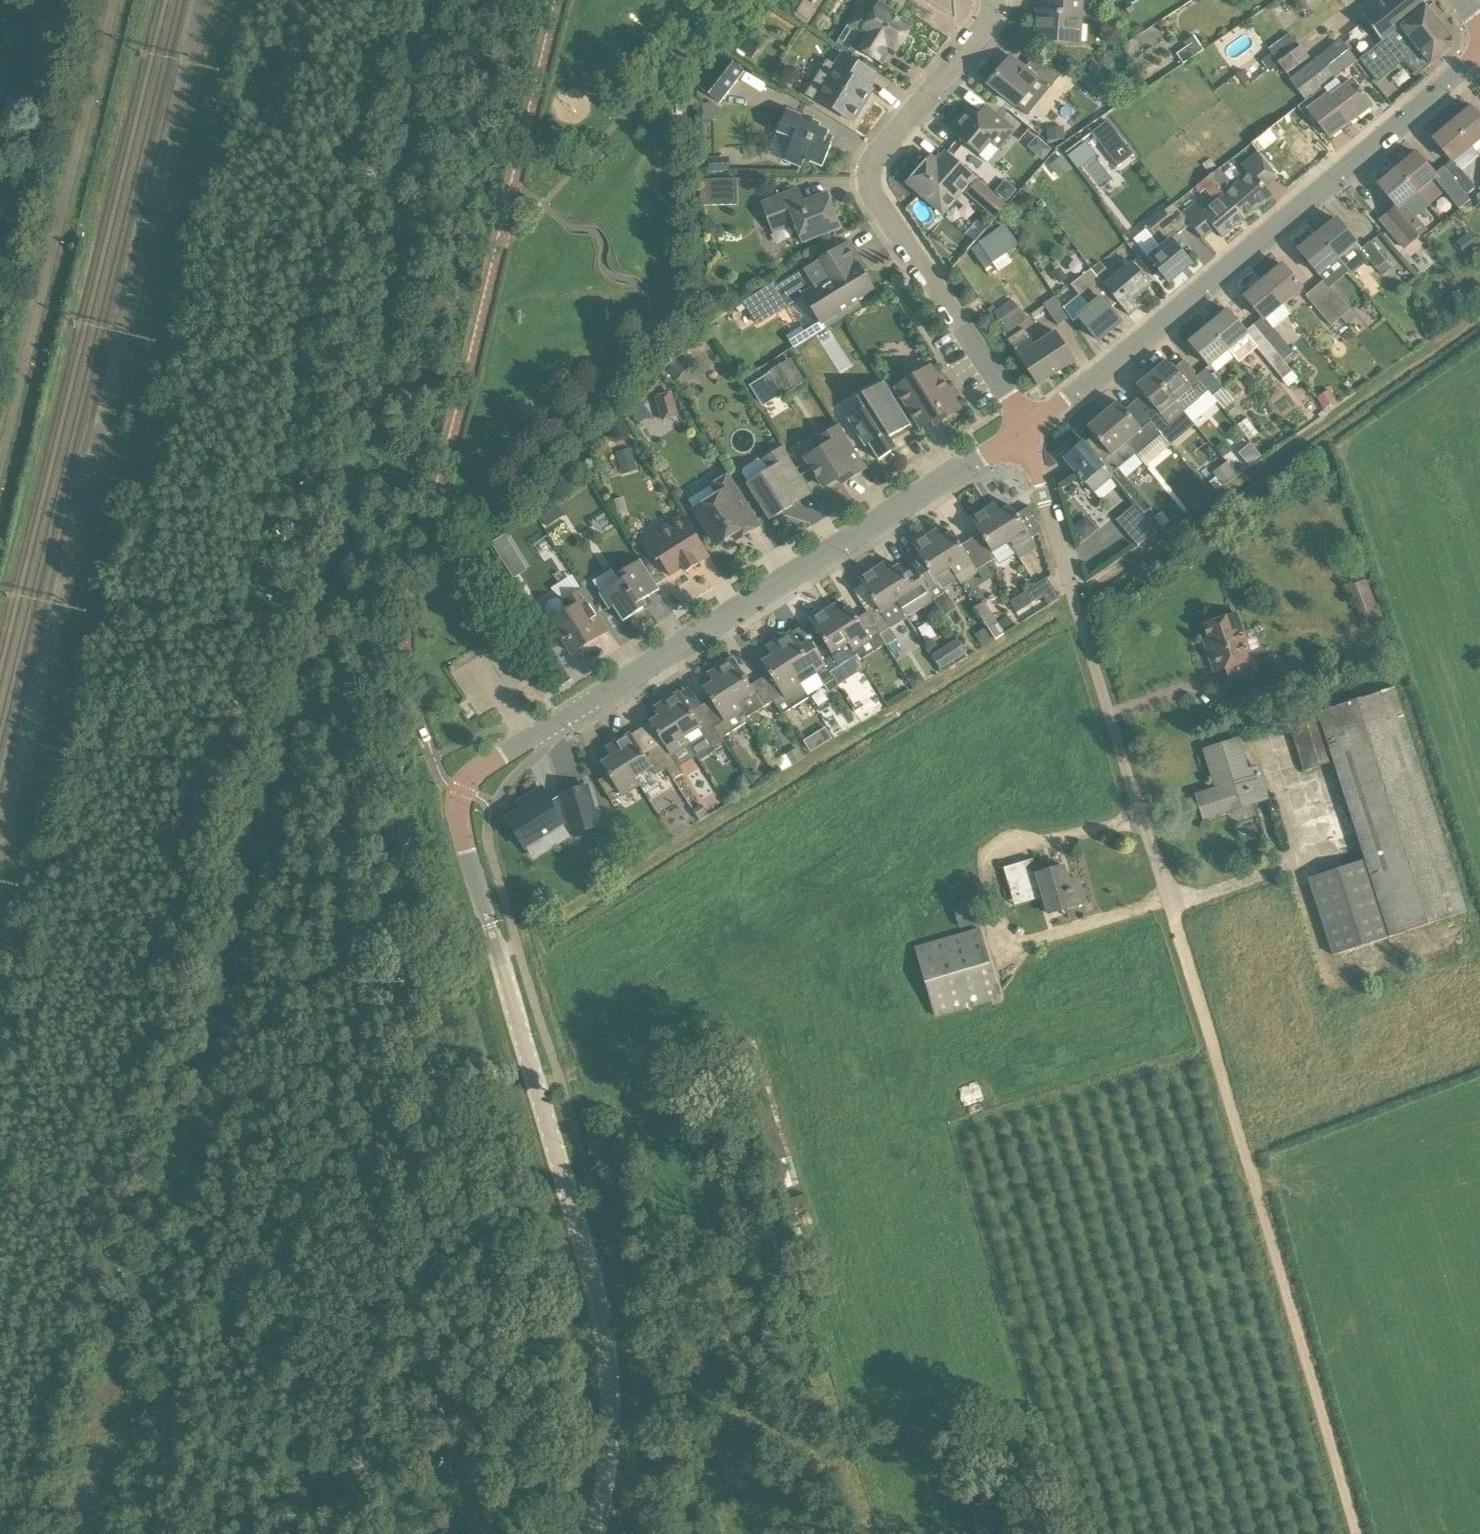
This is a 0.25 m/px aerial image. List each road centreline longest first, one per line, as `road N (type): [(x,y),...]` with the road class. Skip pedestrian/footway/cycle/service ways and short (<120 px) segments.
road 1 (unclassified): [(588,1533),(603,1407),(599,1335),(558,1169),(482,923),(461,816),(463,791)]
road 2 (track): [(1351,1533),(1169,909)]
road 3 (residential): [(1024,429),(1479,60)]
road 4 (residential): [(532,739),(1024,429)]
road 5 (residential): [(1024,429),(879,207),(872,176),(881,153),(989,23),(992,0)]
road 6 (residential): [(1169,909),(1024,429)]
road 7 (residential): [(0,476),(117,0)]

